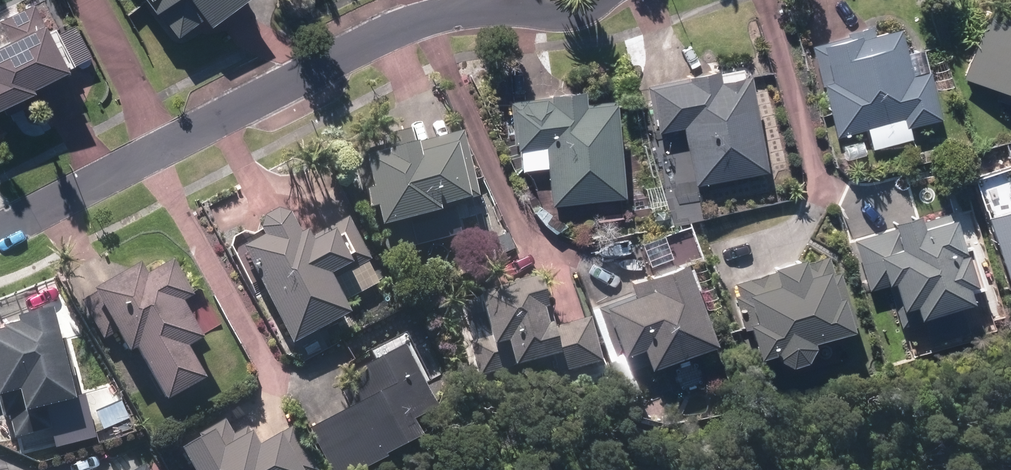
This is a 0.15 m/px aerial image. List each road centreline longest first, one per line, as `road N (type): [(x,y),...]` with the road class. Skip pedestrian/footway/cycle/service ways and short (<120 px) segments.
road 1 (residential): [(472,9),(354,50),(0,236)]
road 2 (residential): [(601,0),(576,15),(472,9)]

